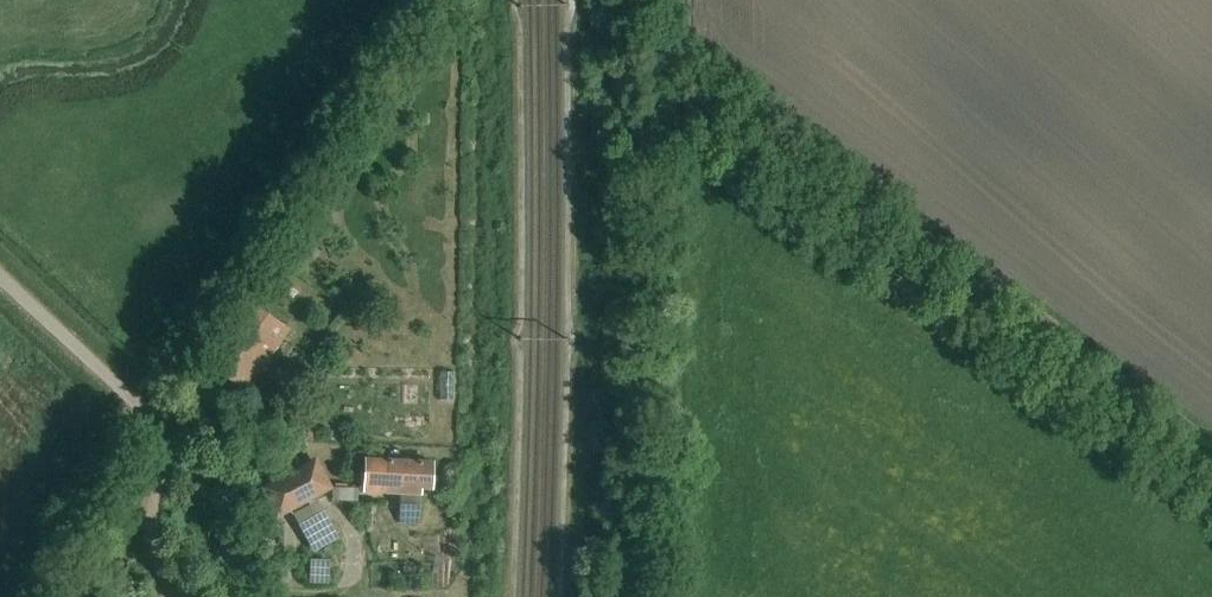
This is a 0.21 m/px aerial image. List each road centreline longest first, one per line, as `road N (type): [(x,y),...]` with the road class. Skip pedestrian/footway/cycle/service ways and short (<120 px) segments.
road 1 (unclassified): [(172,576),(154,556),(149,528),(151,422),(0,277)]

